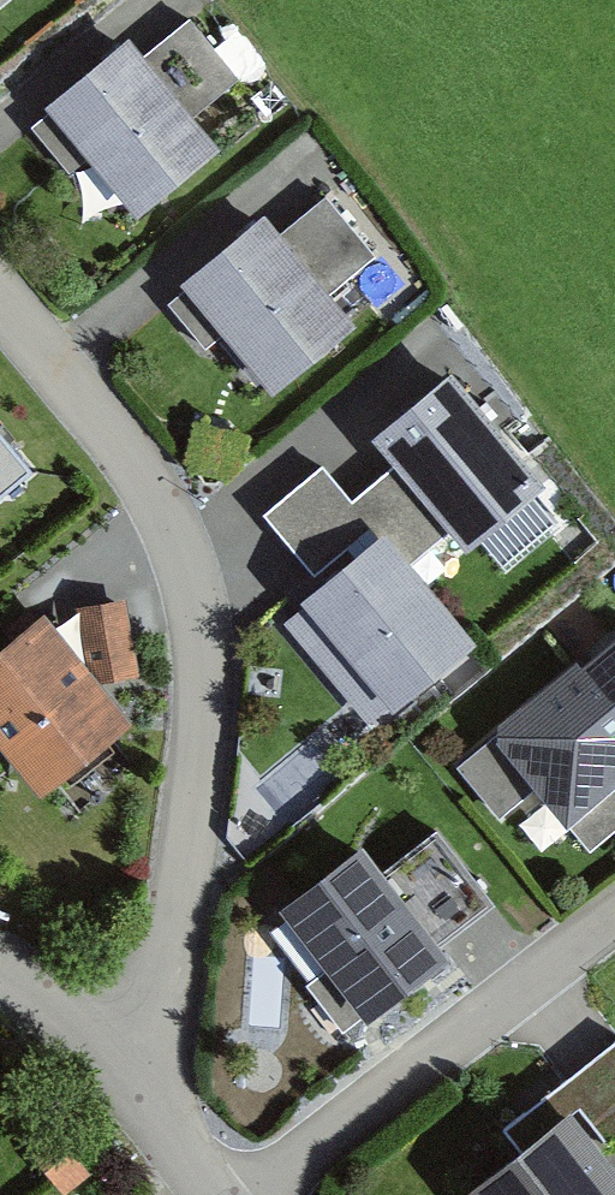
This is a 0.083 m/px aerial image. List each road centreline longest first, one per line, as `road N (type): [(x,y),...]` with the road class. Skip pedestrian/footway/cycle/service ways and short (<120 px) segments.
road 1 (residential): [(128,1038),(175,926),(206,700),(201,624),(179,544),(144,477),(0,301)]
road 2 (residential): [(249,1194),(614,917)]
road 3 (residential): [(128,1038),(174,1138),(212,1194)]
road 4 (residential): [(0,965),(128,1038)]

